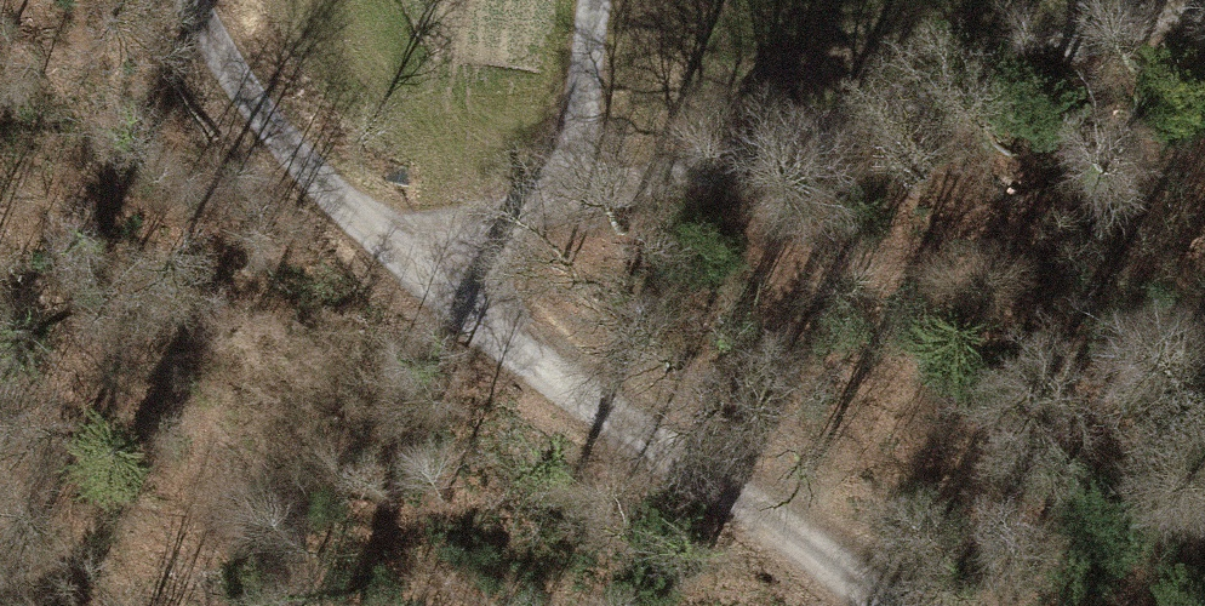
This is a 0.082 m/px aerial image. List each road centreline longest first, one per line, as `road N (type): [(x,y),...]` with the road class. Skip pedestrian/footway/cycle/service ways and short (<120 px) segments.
road 1 (track): [(878,605),(744,494),(454,292),(252,0)]
road 2 (track): [(1179,0),(661,179),(575,191)]
road 3 (track): [(604,0),(575,191),(454,292)]

